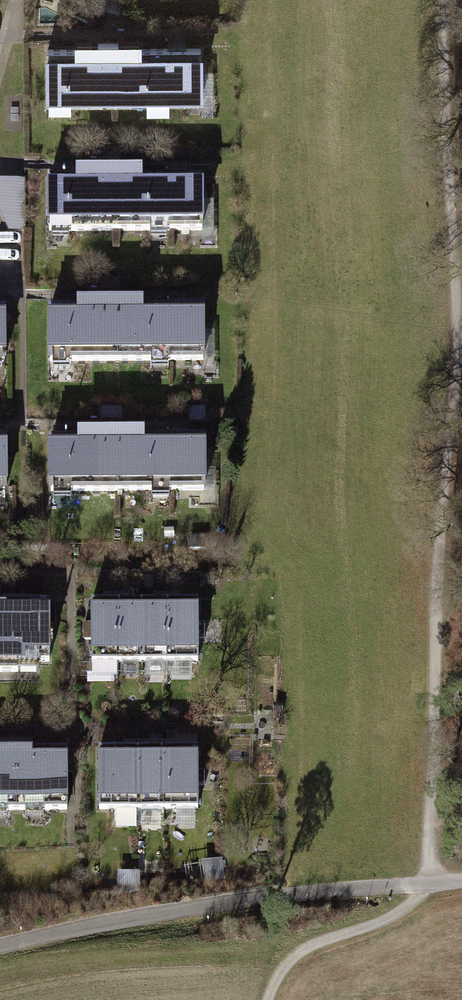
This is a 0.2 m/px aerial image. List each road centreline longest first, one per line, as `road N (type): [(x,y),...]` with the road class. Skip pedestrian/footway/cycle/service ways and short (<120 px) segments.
road 1 (track): [(446,0),(458,364),(426,886)]
road 2 (track): [(0,955),(281,894),(426,886)]
road 3 (track): [(268,999),(279,964),(314,942),(390,920),(426,886)]

